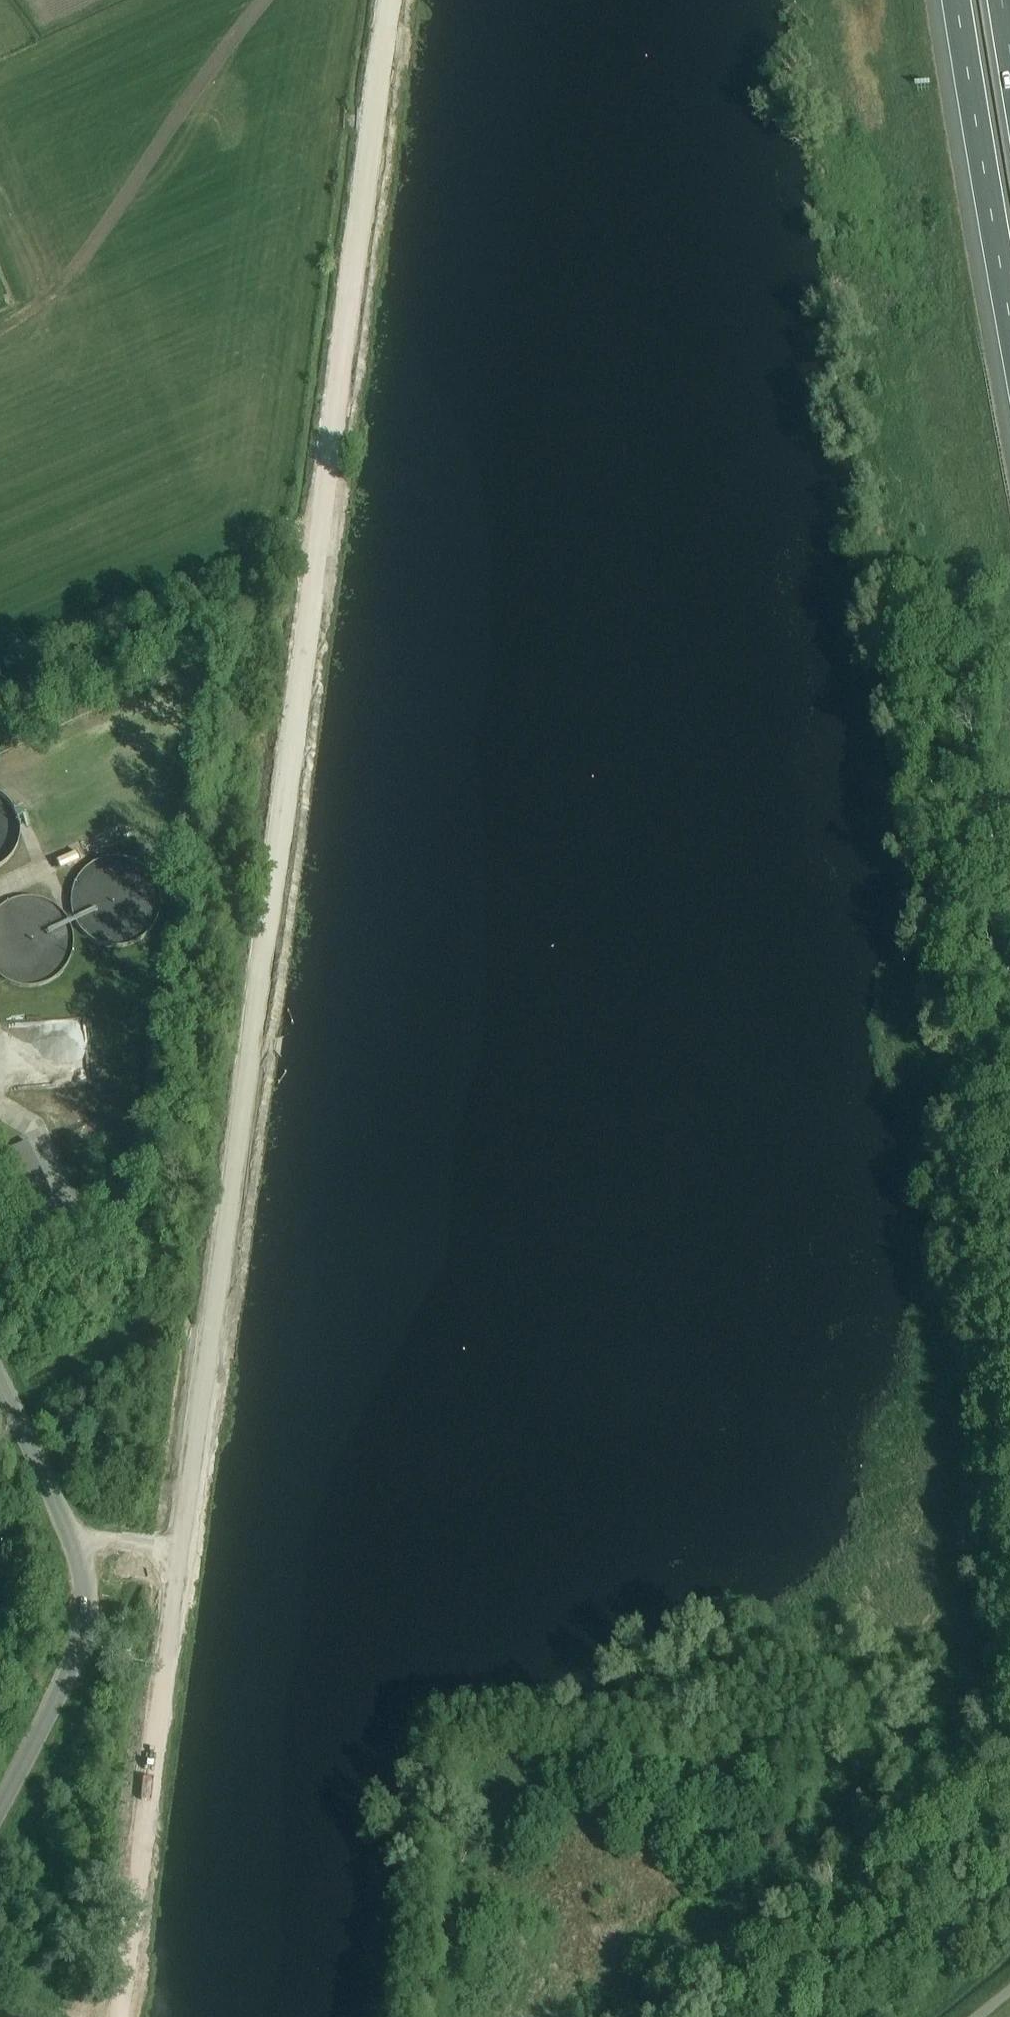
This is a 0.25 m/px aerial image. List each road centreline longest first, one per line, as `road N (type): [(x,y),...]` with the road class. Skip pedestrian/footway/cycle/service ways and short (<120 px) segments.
road 1 (unclassified): [(117,2016),(390,0)]
road 2 (motorway): [(960,0),(1009,293)]

